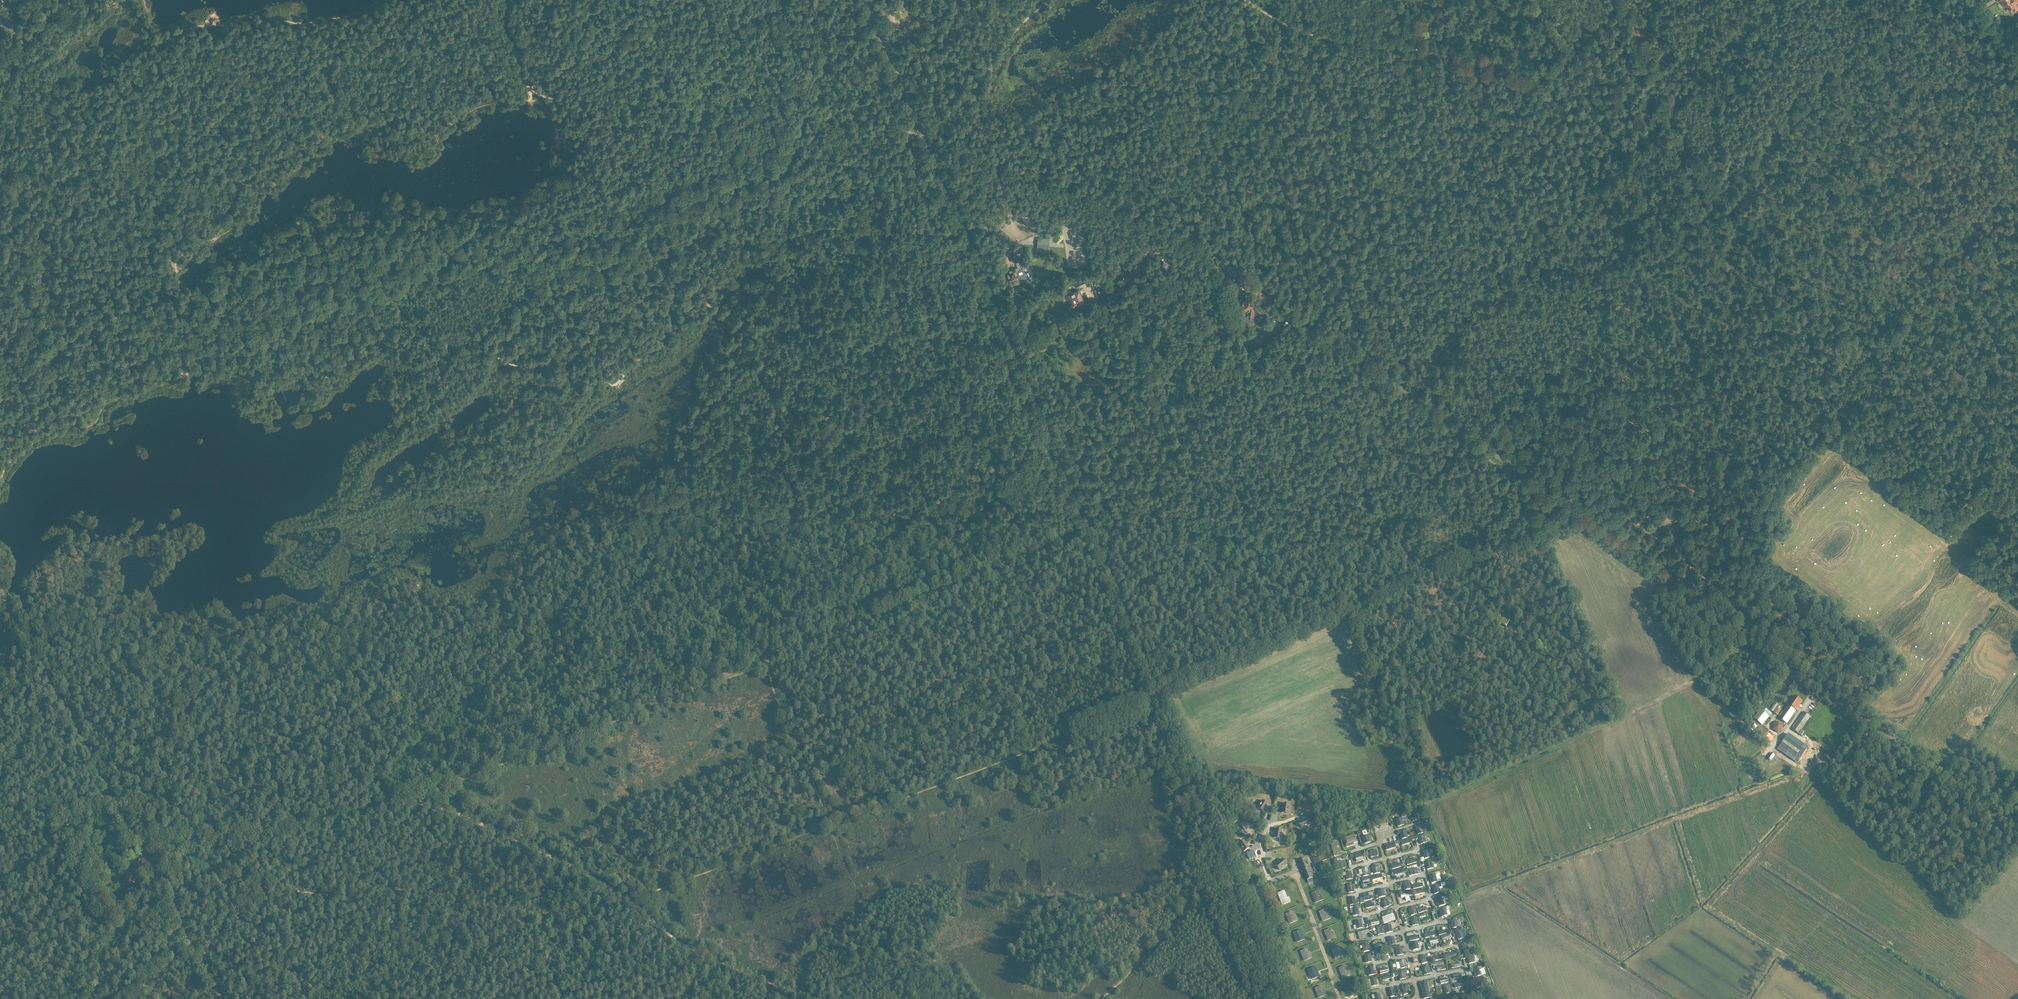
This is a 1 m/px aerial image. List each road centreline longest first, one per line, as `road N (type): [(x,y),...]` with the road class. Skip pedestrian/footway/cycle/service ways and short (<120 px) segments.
road 1 (unclassified): [(1573,511),(1207,249),(930,142)]
road 2 (tertiary): [(1158,696),(930,142)]
road 3 (unclassified): [(2017,830),(1573,511)]
road 4 (unclassified): [(1158,696),(1573,511)]
road 5 (tertiary): [(1276,998),(1158,696)]
road 6 (unclassified): [(142,857),(0,588)]
road 7 (tertiary): [(930,142),(864,0)]
road 8 (unclassified): [(0,102),(28,39),(63,0)]

